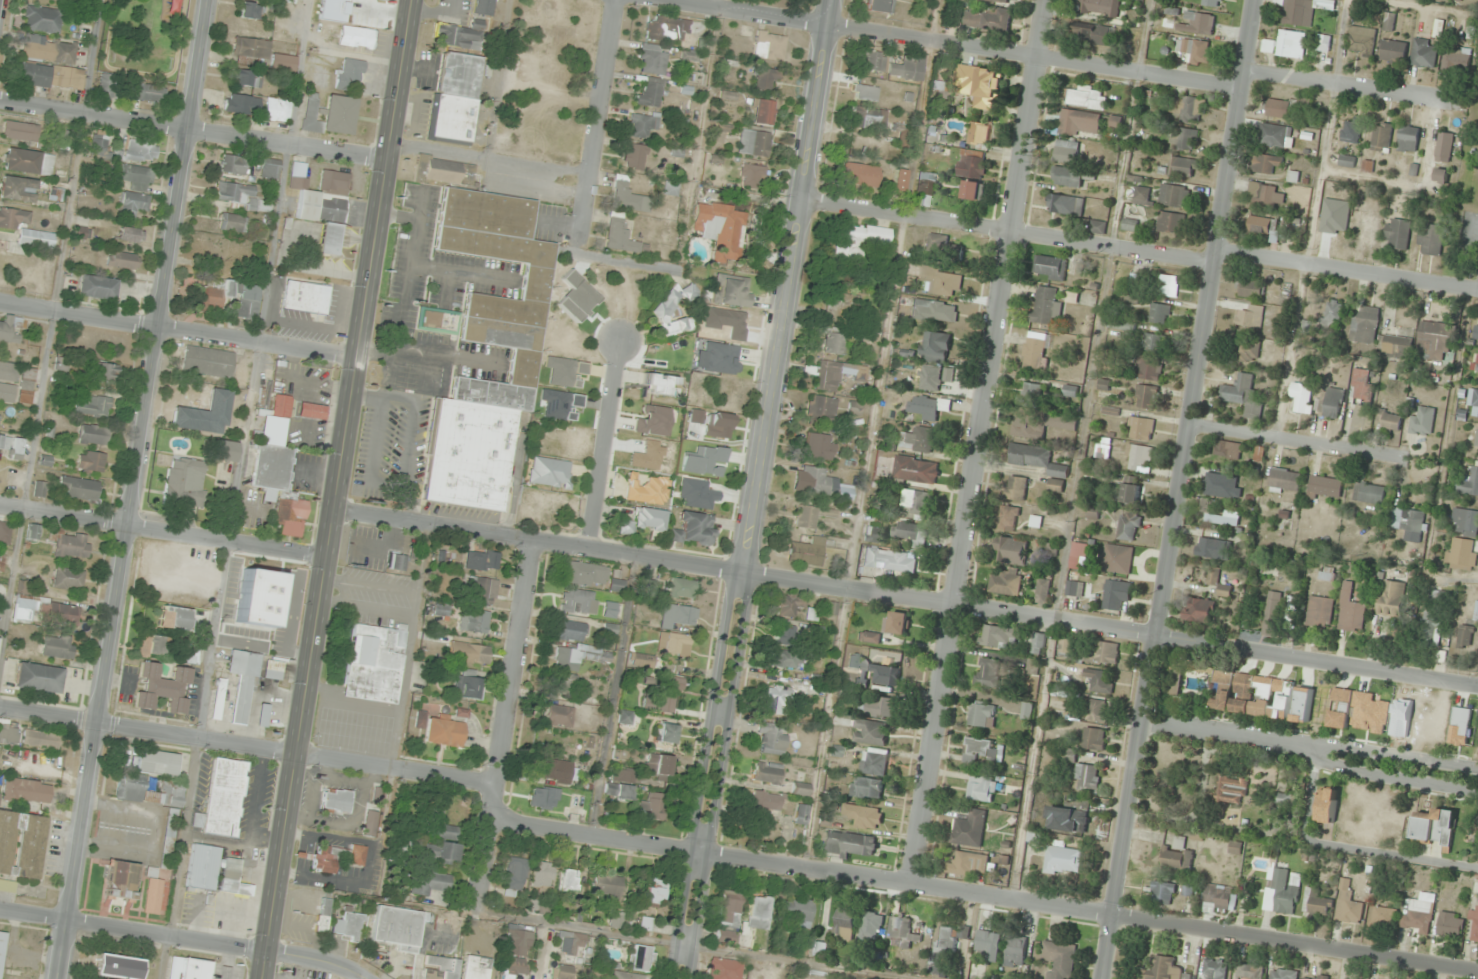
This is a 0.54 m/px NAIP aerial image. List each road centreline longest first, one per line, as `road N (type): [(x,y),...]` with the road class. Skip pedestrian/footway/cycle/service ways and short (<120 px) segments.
road 1 (residential): [(1477,688),(329,512)]
road 2 (tertiary): [(1255,0),(1103,978)]
road 3 (primary): [(257,978),(408,0)]
road 4 (residential): [(57,978),(208,0)]
road 5 (residential): [(682,978),(831,0)]
road 6 (residential): [(1477,970),(504,815)]
road 7 (residential): [(911,880),(1047,0)]
road 8 (residential): [(1477,291),(1237,255),(1192,262),(800,202)]
road 9 (residential): [(1242,88),(671,0)]
road 10 (residential): [(496,782),(0,705)]
road 11 (residential): [(383,161),(0,102)]
road 12 (residential): [(480,910),(488,841),(504,815),(496,782),(530,541)]
road 13 (residential): [(368,978),(261,950),(0,913)]
road 14 (residential): [(353,354),(0,300)]
road 15 (residential): [(322,558),(0,507)]
road 16 (residential): [(580,244),(618,0)]
road 17 (residential): [(1403,460),(1187,423)]
road 18 (residential): [(585,550),(619,340)]
road 19 (residential): [(1437,100),(1244,74)]
road 20 (residential): [(1477,791),(1336,767),(1299,739)]
road 21 (residential): [(1299,739),(1477,769)]
road 22 (residential): [(1144,716),(1299,739)]

